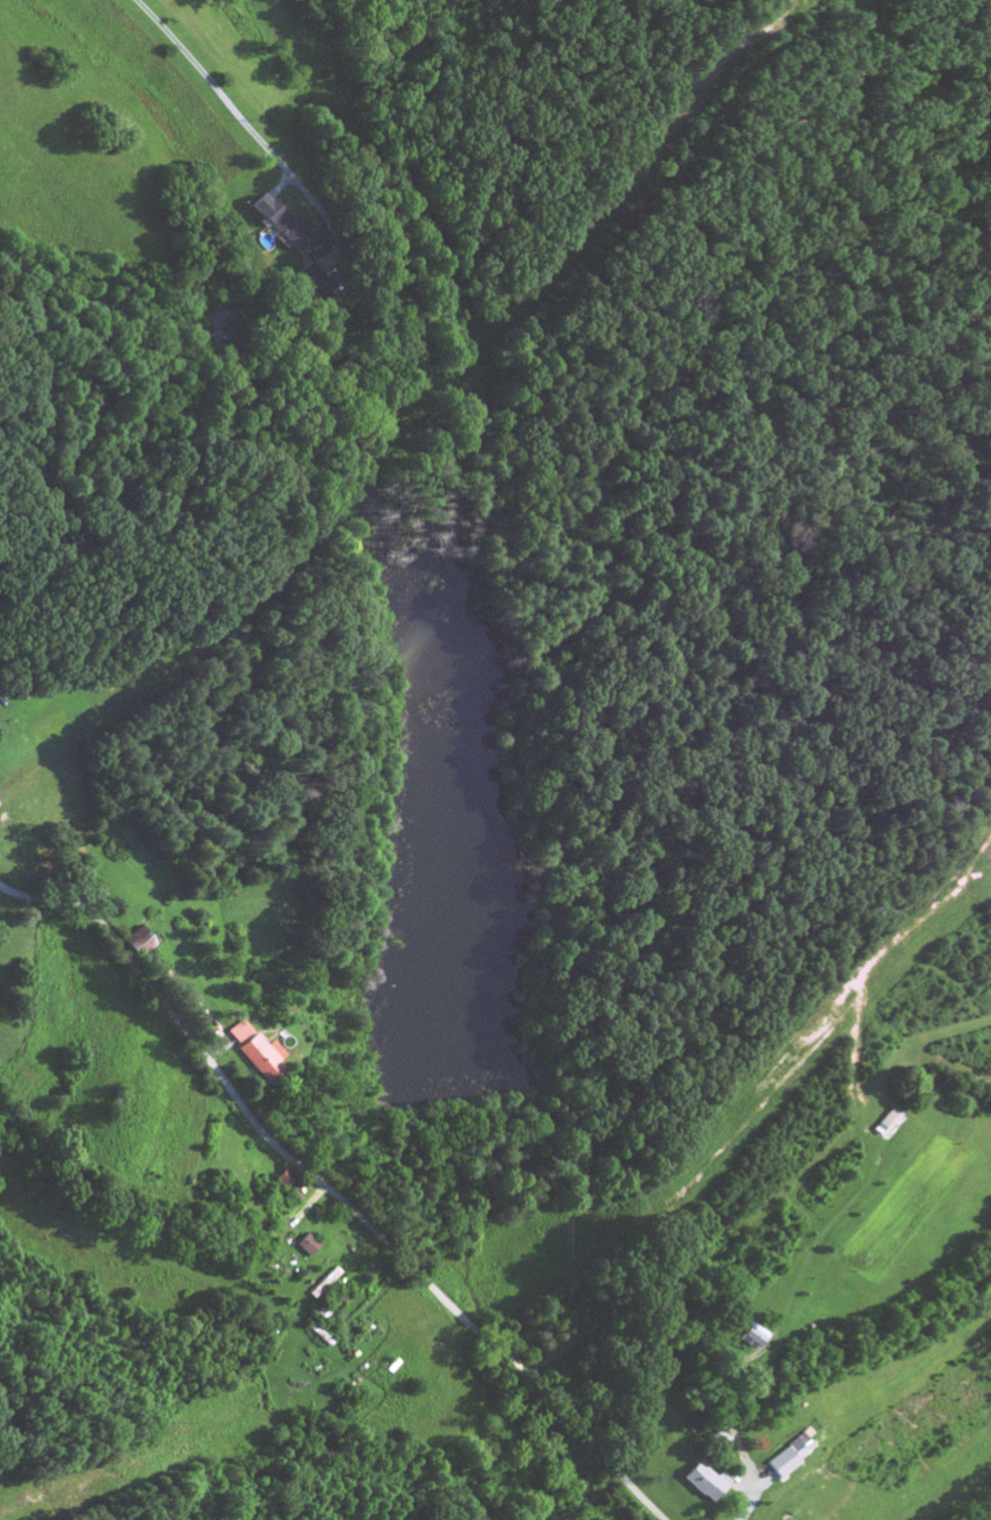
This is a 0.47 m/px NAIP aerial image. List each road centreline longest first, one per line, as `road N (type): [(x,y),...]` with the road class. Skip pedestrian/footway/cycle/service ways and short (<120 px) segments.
road 1 (residential): [(664,1519),(554,1398),(264,1137),(95,916),(0,886)]

